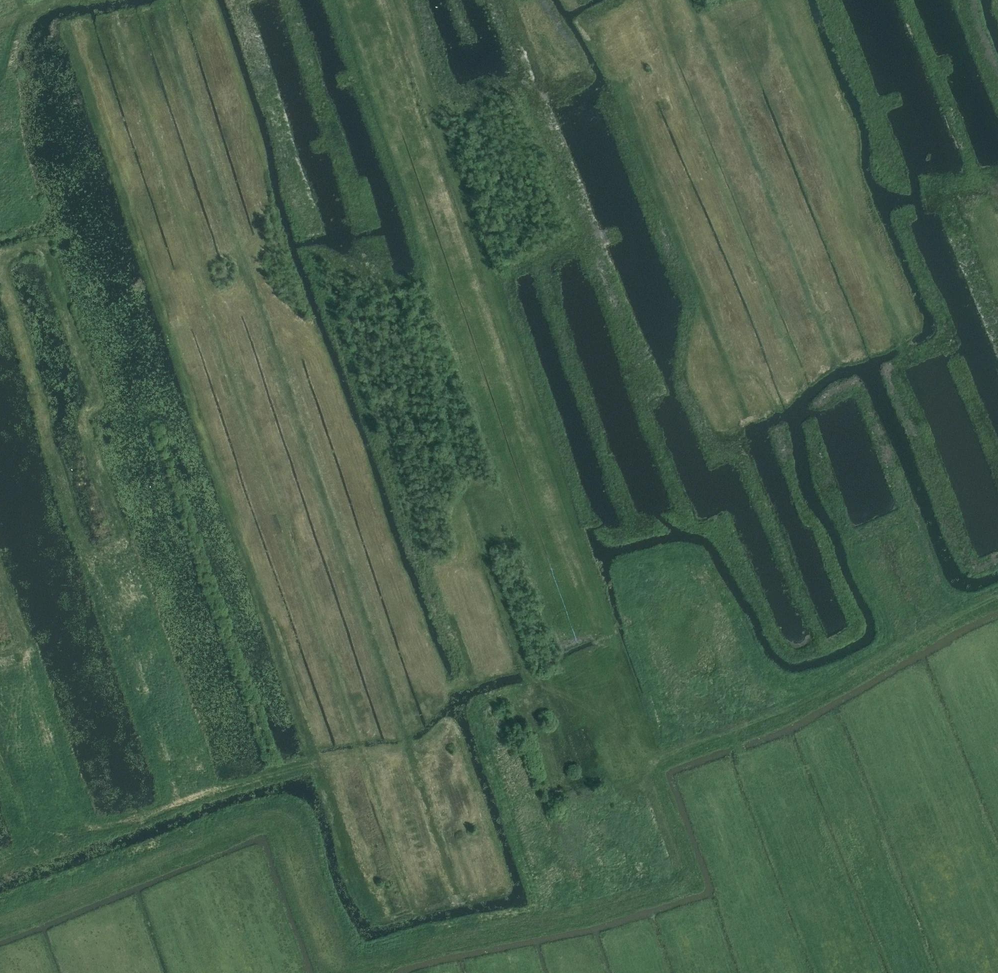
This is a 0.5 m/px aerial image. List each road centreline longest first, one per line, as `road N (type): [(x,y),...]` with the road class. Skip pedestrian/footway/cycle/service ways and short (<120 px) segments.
road 1 (track): [(365,972),(692,890),(696,877),(662,766),(763,729),(997,603)]
road 2 (track): [(0,932),(267,828),(321,972)]

